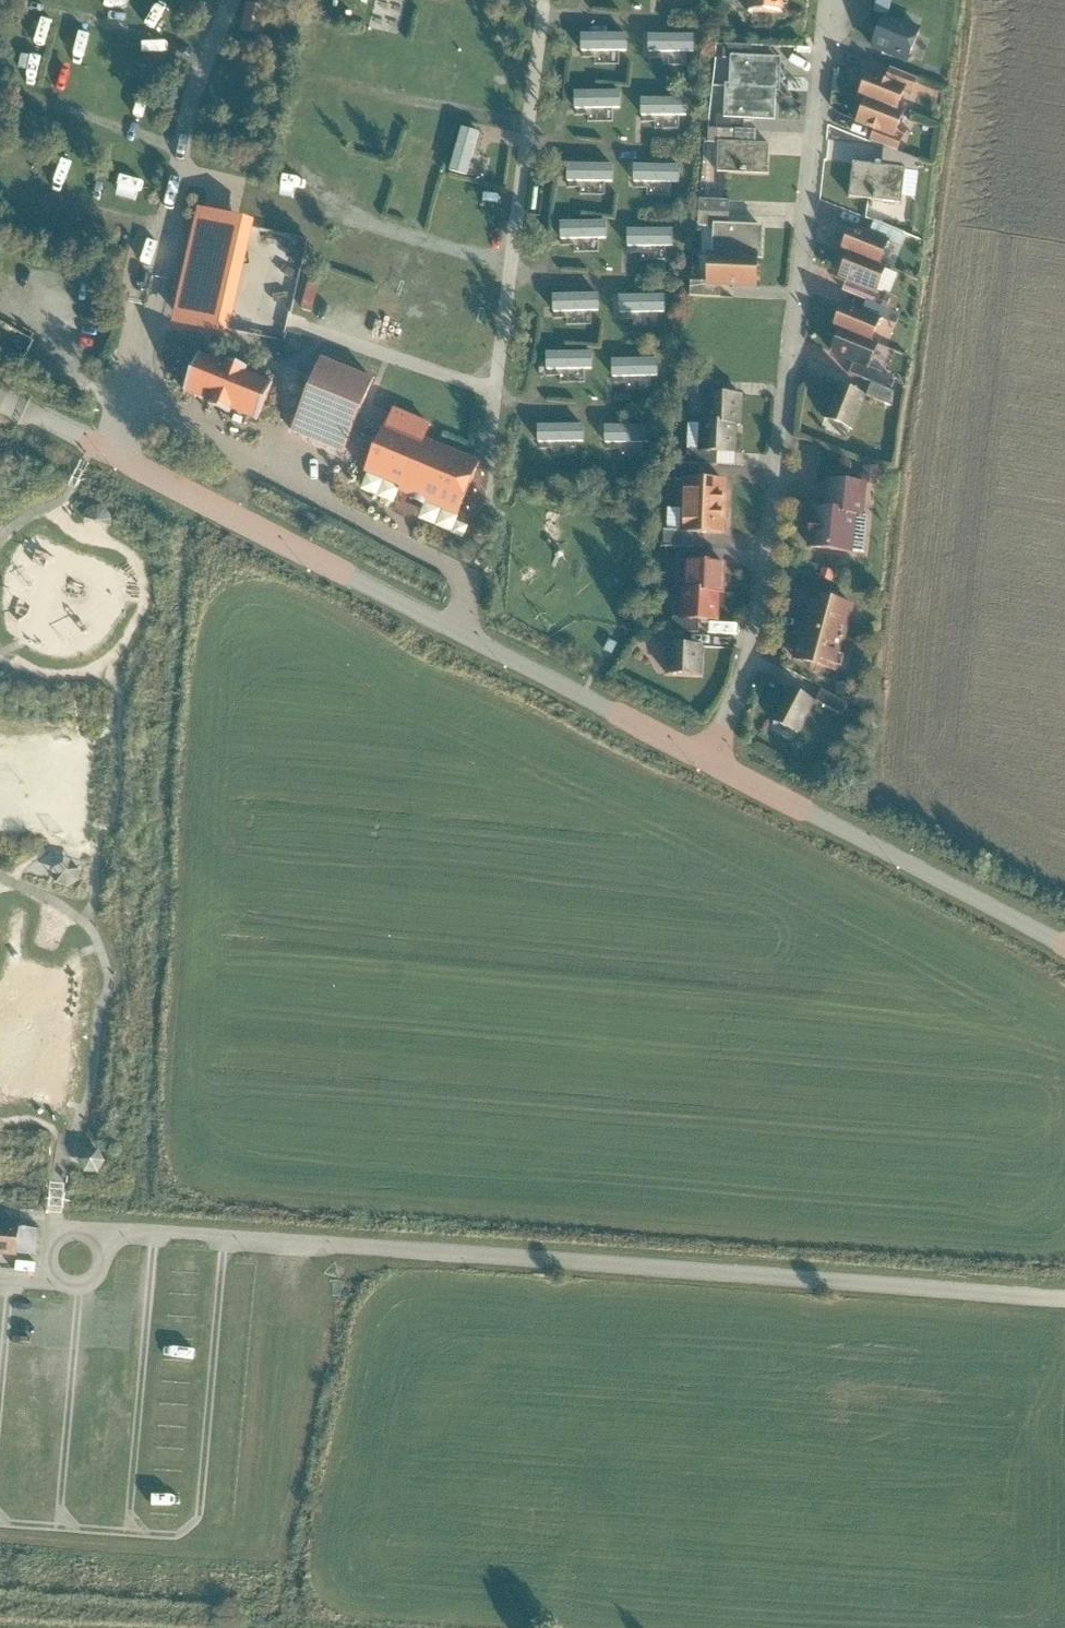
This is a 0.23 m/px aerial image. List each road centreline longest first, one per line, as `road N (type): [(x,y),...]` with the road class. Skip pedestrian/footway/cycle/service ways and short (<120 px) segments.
road 1 (unclassified): [(1064,1298),(229,1235),(91,1234)]
road 2 (unclassified): [(715,755),(0,390)]
road 3 (unclassified): [(830,5),(756,635),(715,755)]
road 4 (unclassified): [(1064,948),(715,755)]
road 5 (unclassified): [(91,1234),(73,1233),(57,1243),(52,1262),(59,1278),(92,1284),(107,1254)]

